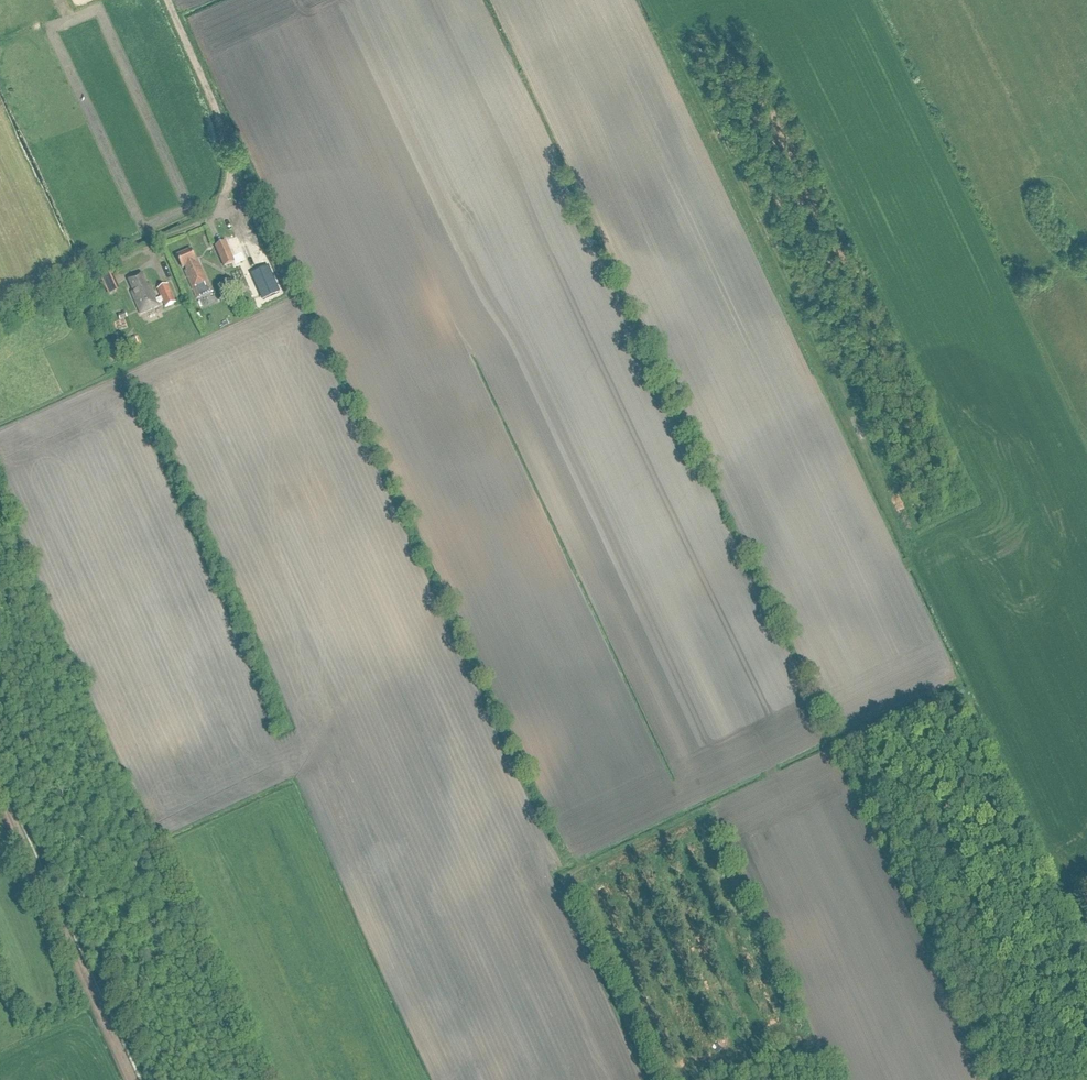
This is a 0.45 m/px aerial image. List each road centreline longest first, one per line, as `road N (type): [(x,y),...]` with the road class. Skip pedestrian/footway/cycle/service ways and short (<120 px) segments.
road 1 (track): [(130,1079),(0,797)]

